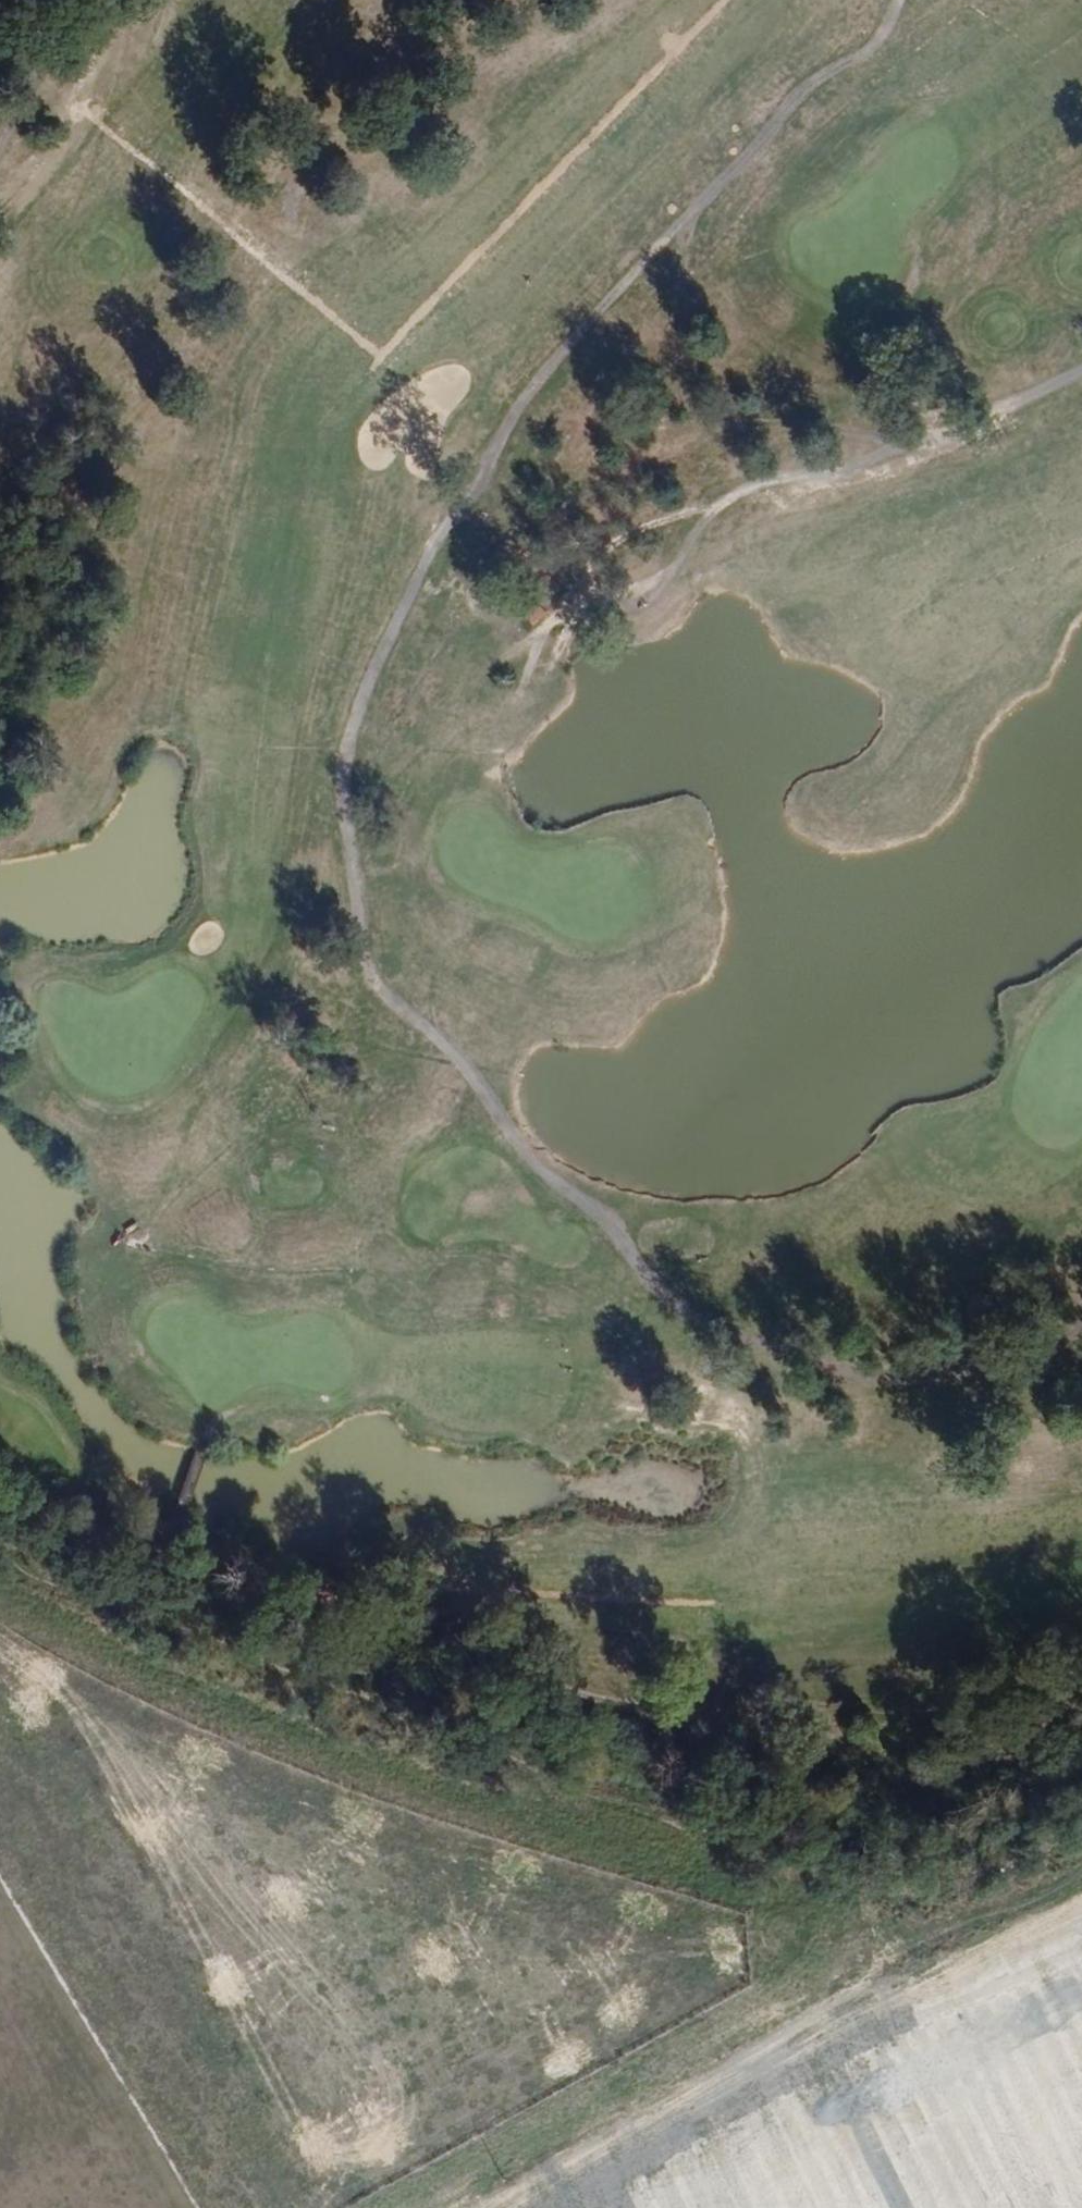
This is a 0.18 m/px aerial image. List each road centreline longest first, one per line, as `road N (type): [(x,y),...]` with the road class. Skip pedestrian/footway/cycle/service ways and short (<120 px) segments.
road 1 (track): [(913,1952),(855,1914),(197,1685),(0,1564)]
road 2 (track): [(484,2207),(913,1952)]
road 3 (track): [(913,1952),(1081,1860)]

